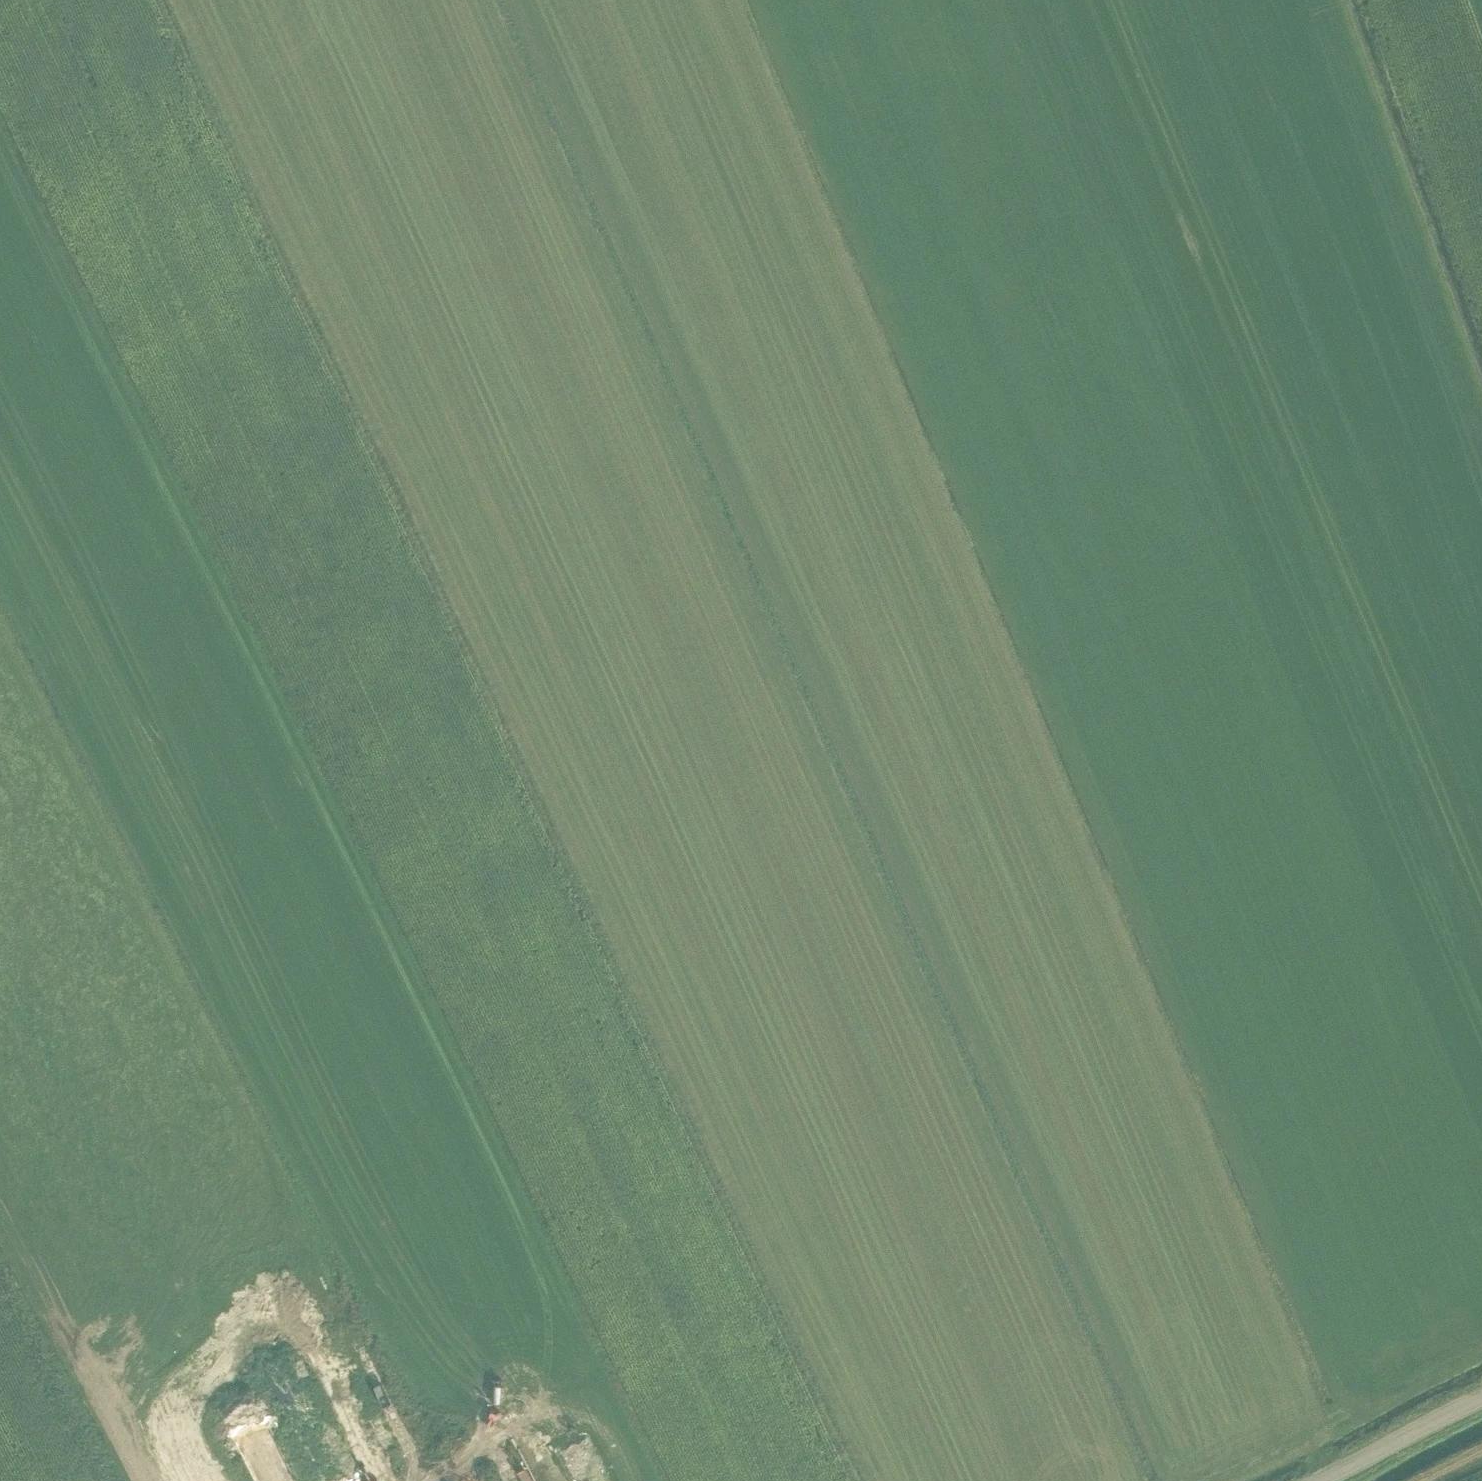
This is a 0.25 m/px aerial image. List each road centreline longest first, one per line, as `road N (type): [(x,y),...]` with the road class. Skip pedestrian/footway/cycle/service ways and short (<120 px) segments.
road 1 (unclassified): [(1317,1480),(1481,1397)]

